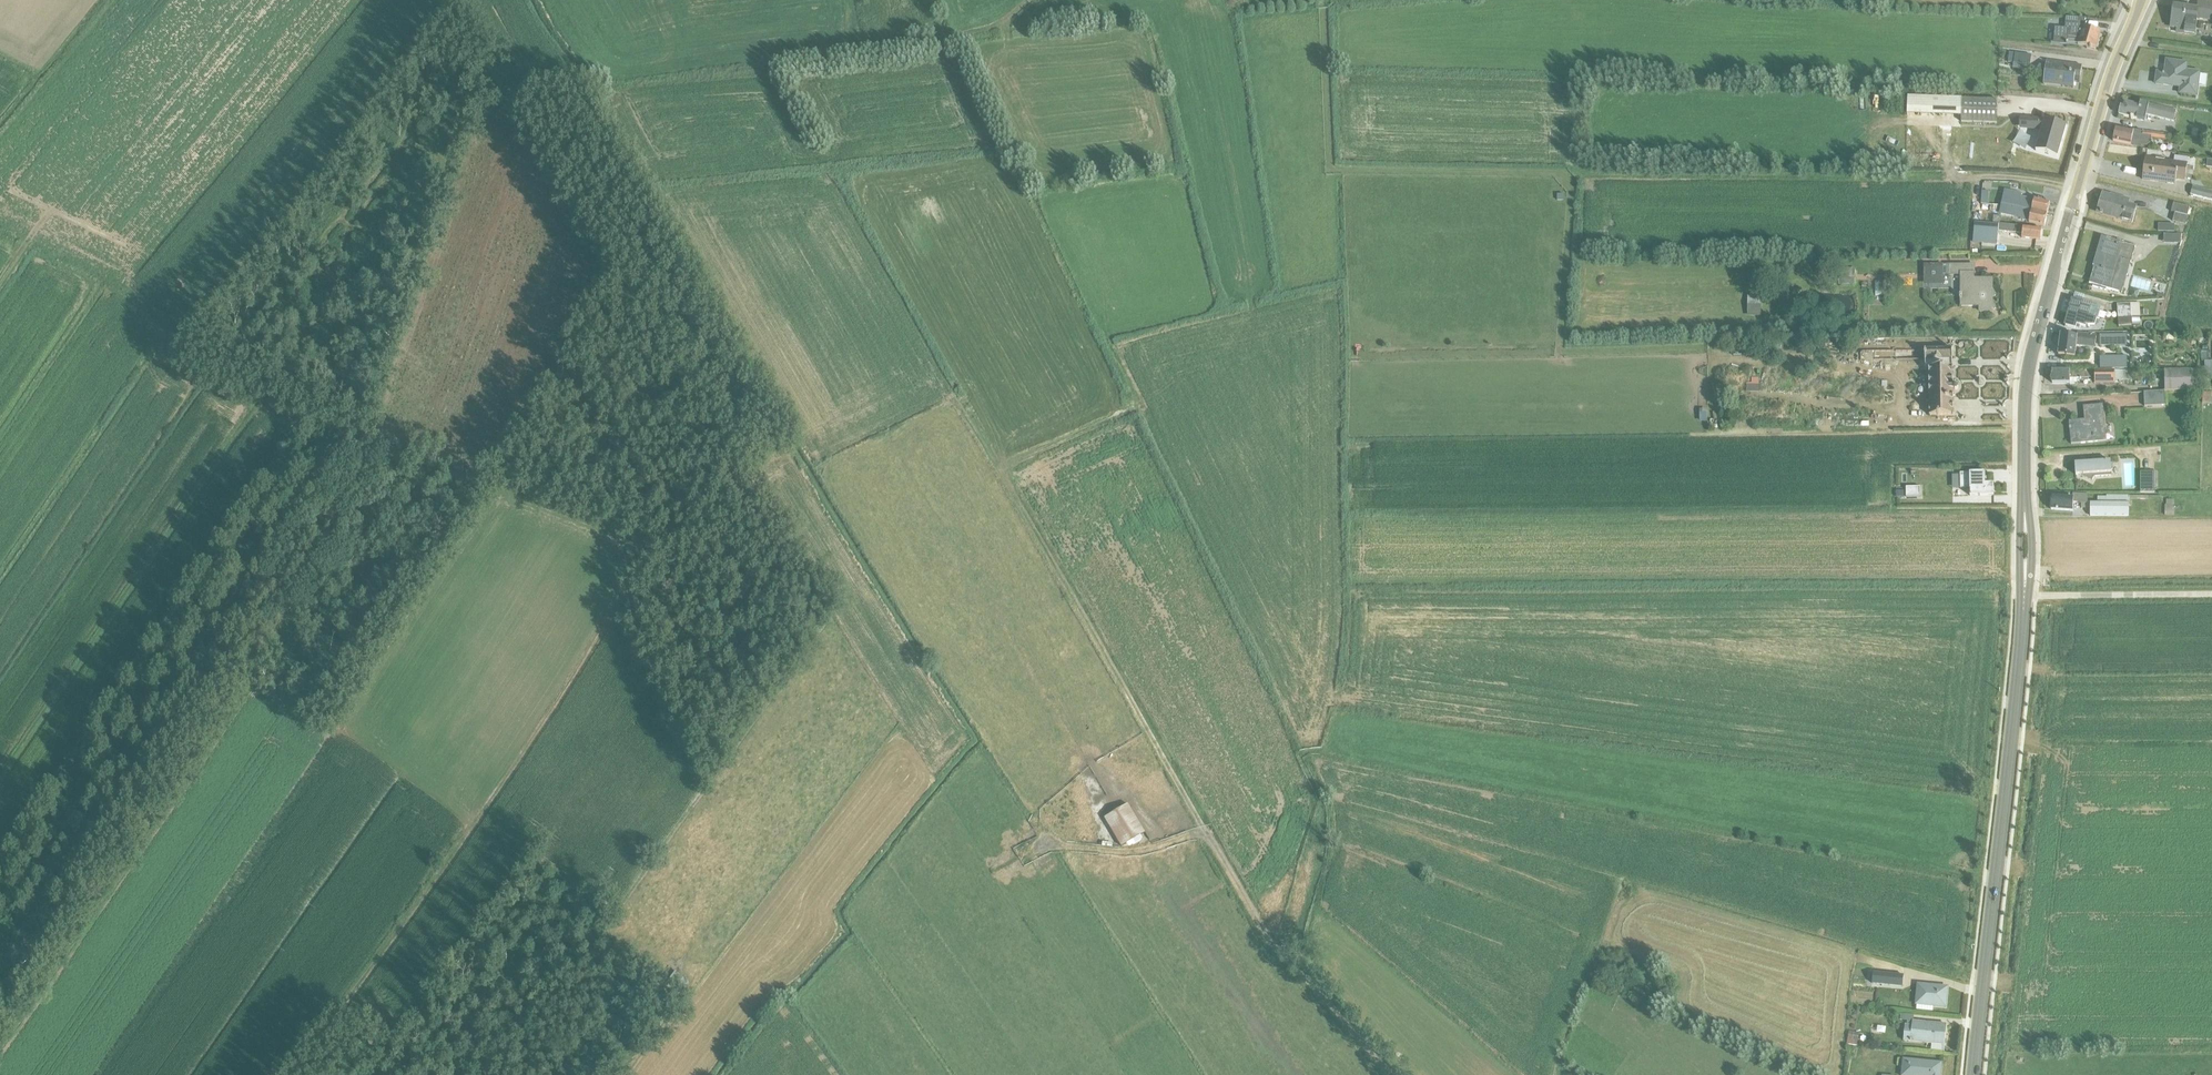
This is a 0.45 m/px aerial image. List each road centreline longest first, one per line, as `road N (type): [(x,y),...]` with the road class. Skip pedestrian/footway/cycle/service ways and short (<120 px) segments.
road 1 (tertiary): [(2143,0),(2077,174),(2029,366),(2020,598)]
road 2 (tertiary): [(2020,598),(1974,1074)]
road 3 (unclassified): [(2211,596),(2020,598)]

